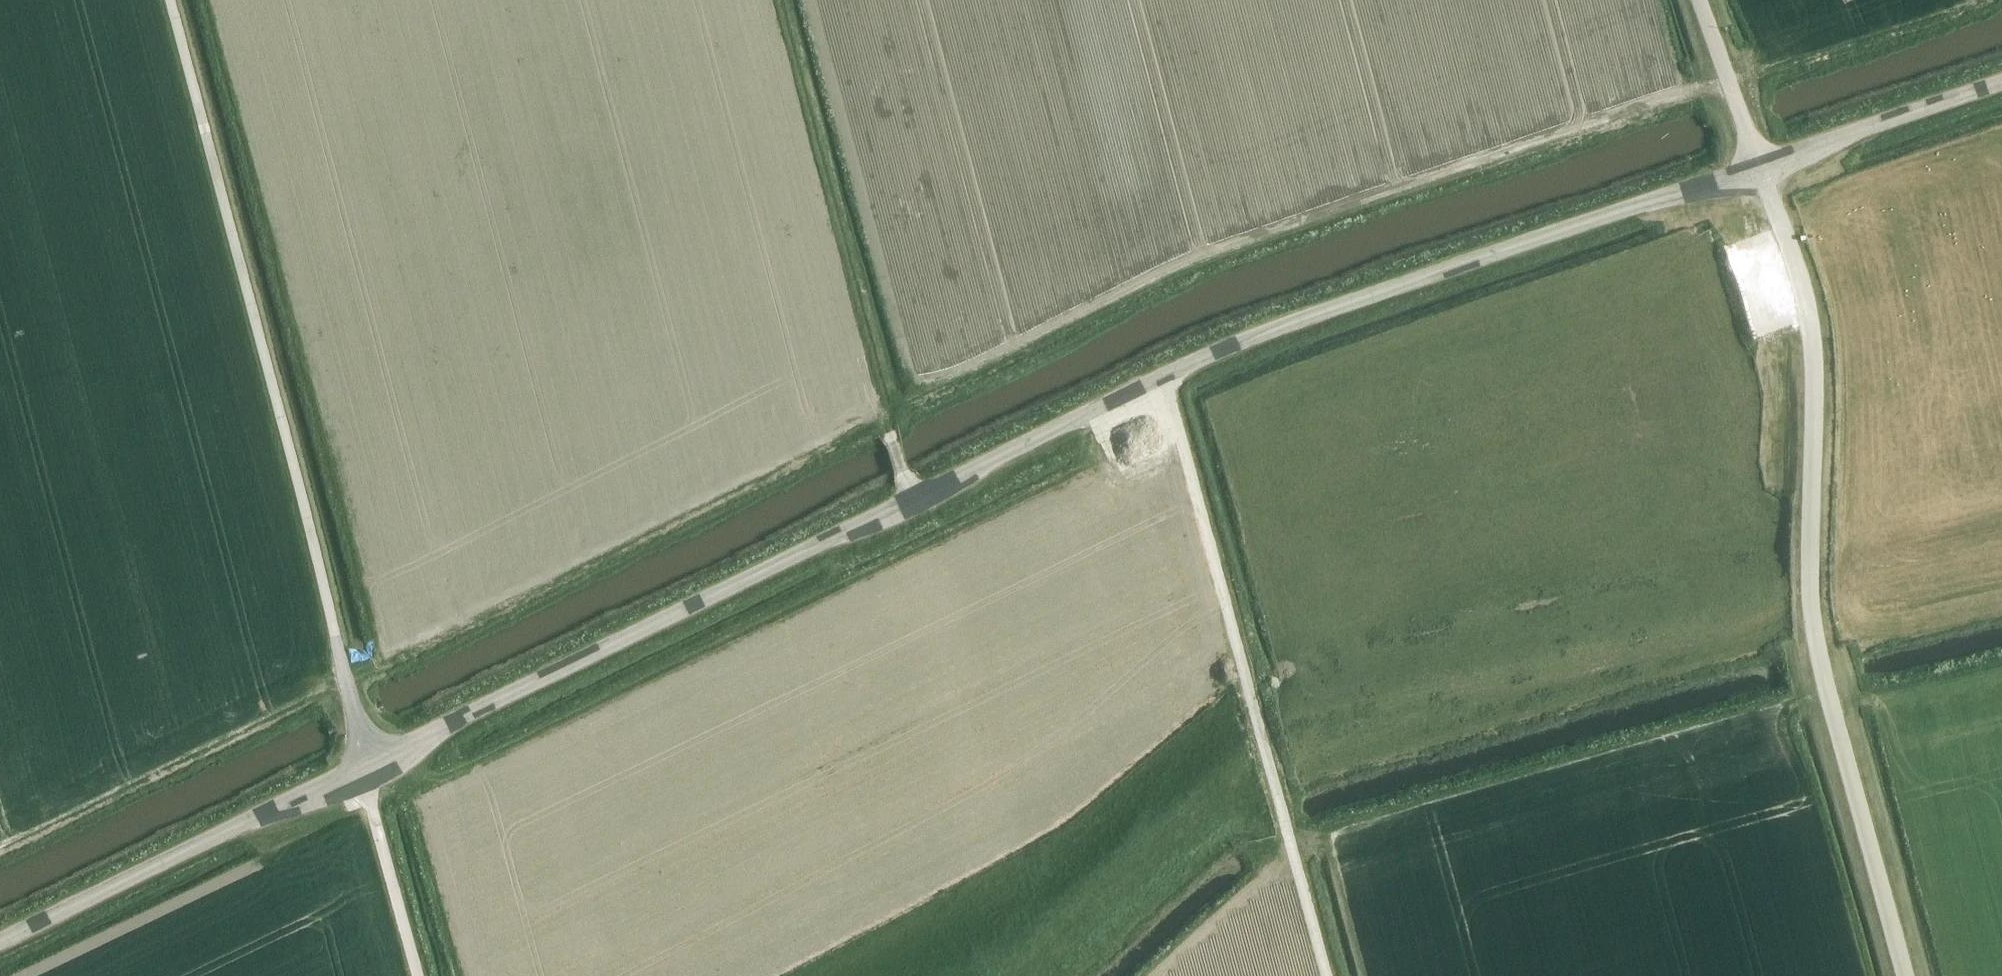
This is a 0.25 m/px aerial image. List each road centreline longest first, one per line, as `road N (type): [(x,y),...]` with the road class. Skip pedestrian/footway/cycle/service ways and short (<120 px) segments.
road 1 (unclassified): [(365,773),(442,724),(1265,332),(1756,166)]
road 2 (unclassified): [(1907,975),(1812,610),(1815,336),(1756,166)]
road 3 (unclassified): [(365,773),(291,450),(170,0)]
road 4 (unclassified): [(0,940),(365,773)]
road 5 (unclassified): [(1756,166),(2001,79)]
road 6 (unclassified): [(418,975),(365,773)]
road 7 (unclassified): [(1756,166),(1702,0)]

